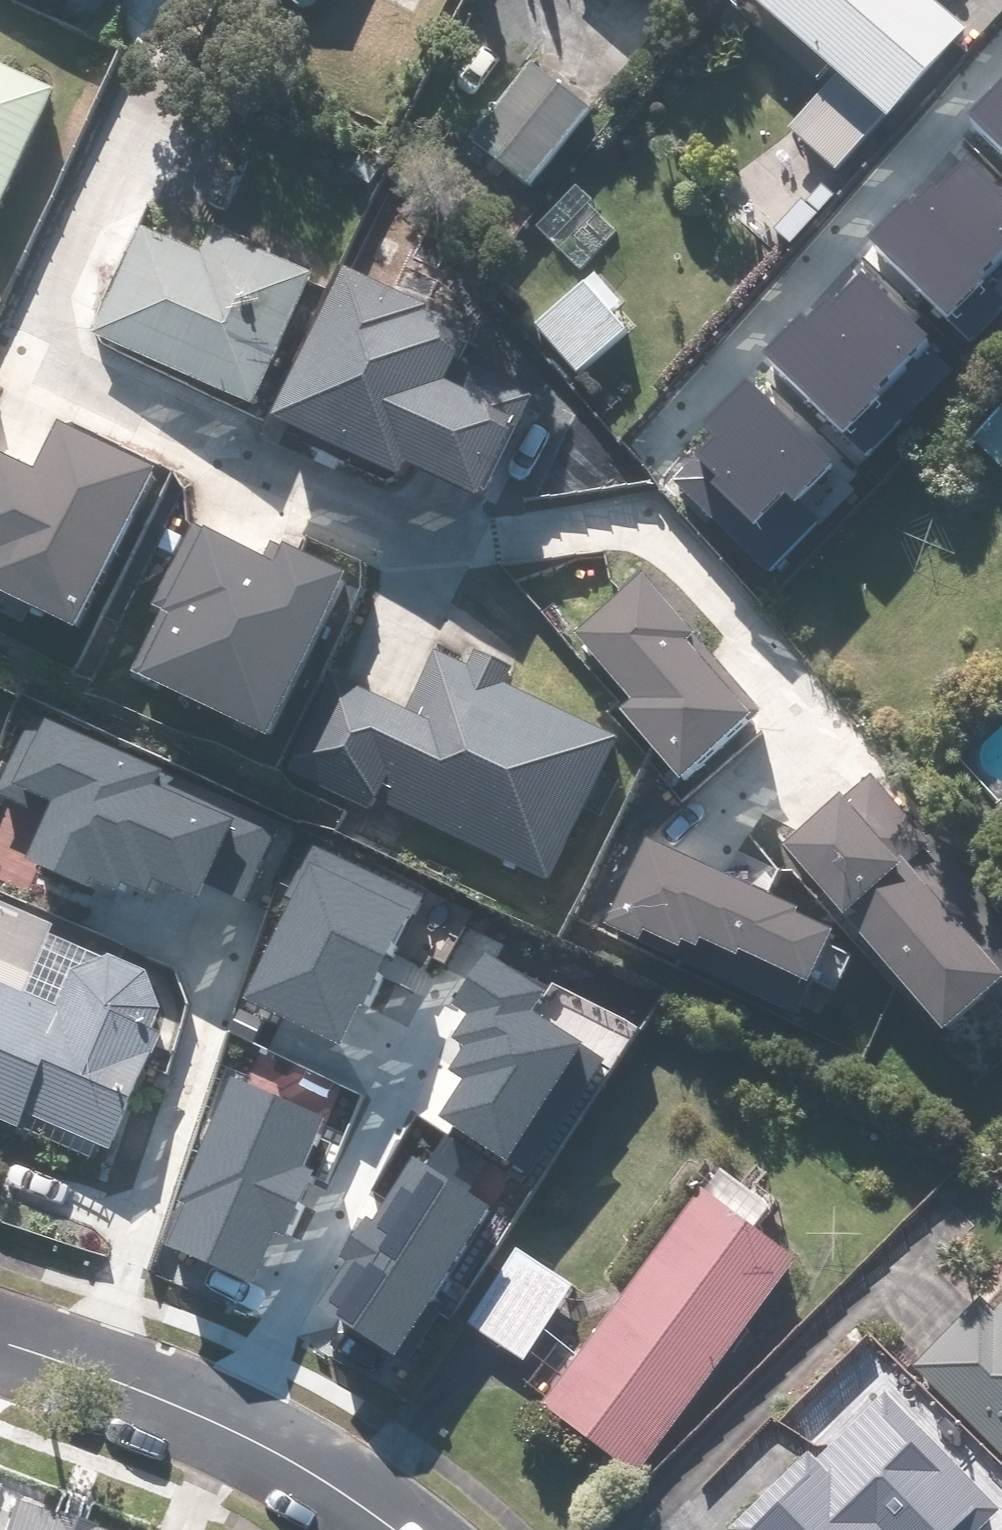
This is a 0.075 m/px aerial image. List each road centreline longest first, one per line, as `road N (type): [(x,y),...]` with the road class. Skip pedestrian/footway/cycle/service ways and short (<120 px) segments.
road 1 (residential): [(0,1340),(90,1373),(364,1499),(397,1529)]

